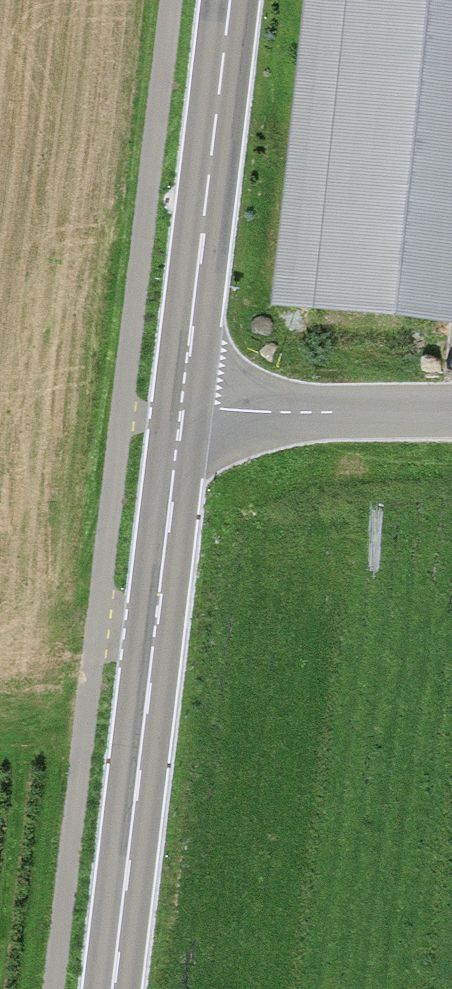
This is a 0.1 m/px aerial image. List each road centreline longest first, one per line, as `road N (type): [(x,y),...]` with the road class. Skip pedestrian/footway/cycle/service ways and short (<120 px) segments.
road 1 (secondary): [(182,404),(113,988)]
road 2 (secondary): [(230,0),(182,404)]
road 3 (residential): [(182,404),(451,411)]
road 4 (track): [(0,719),(86,716),(97,626),(156,629)]

